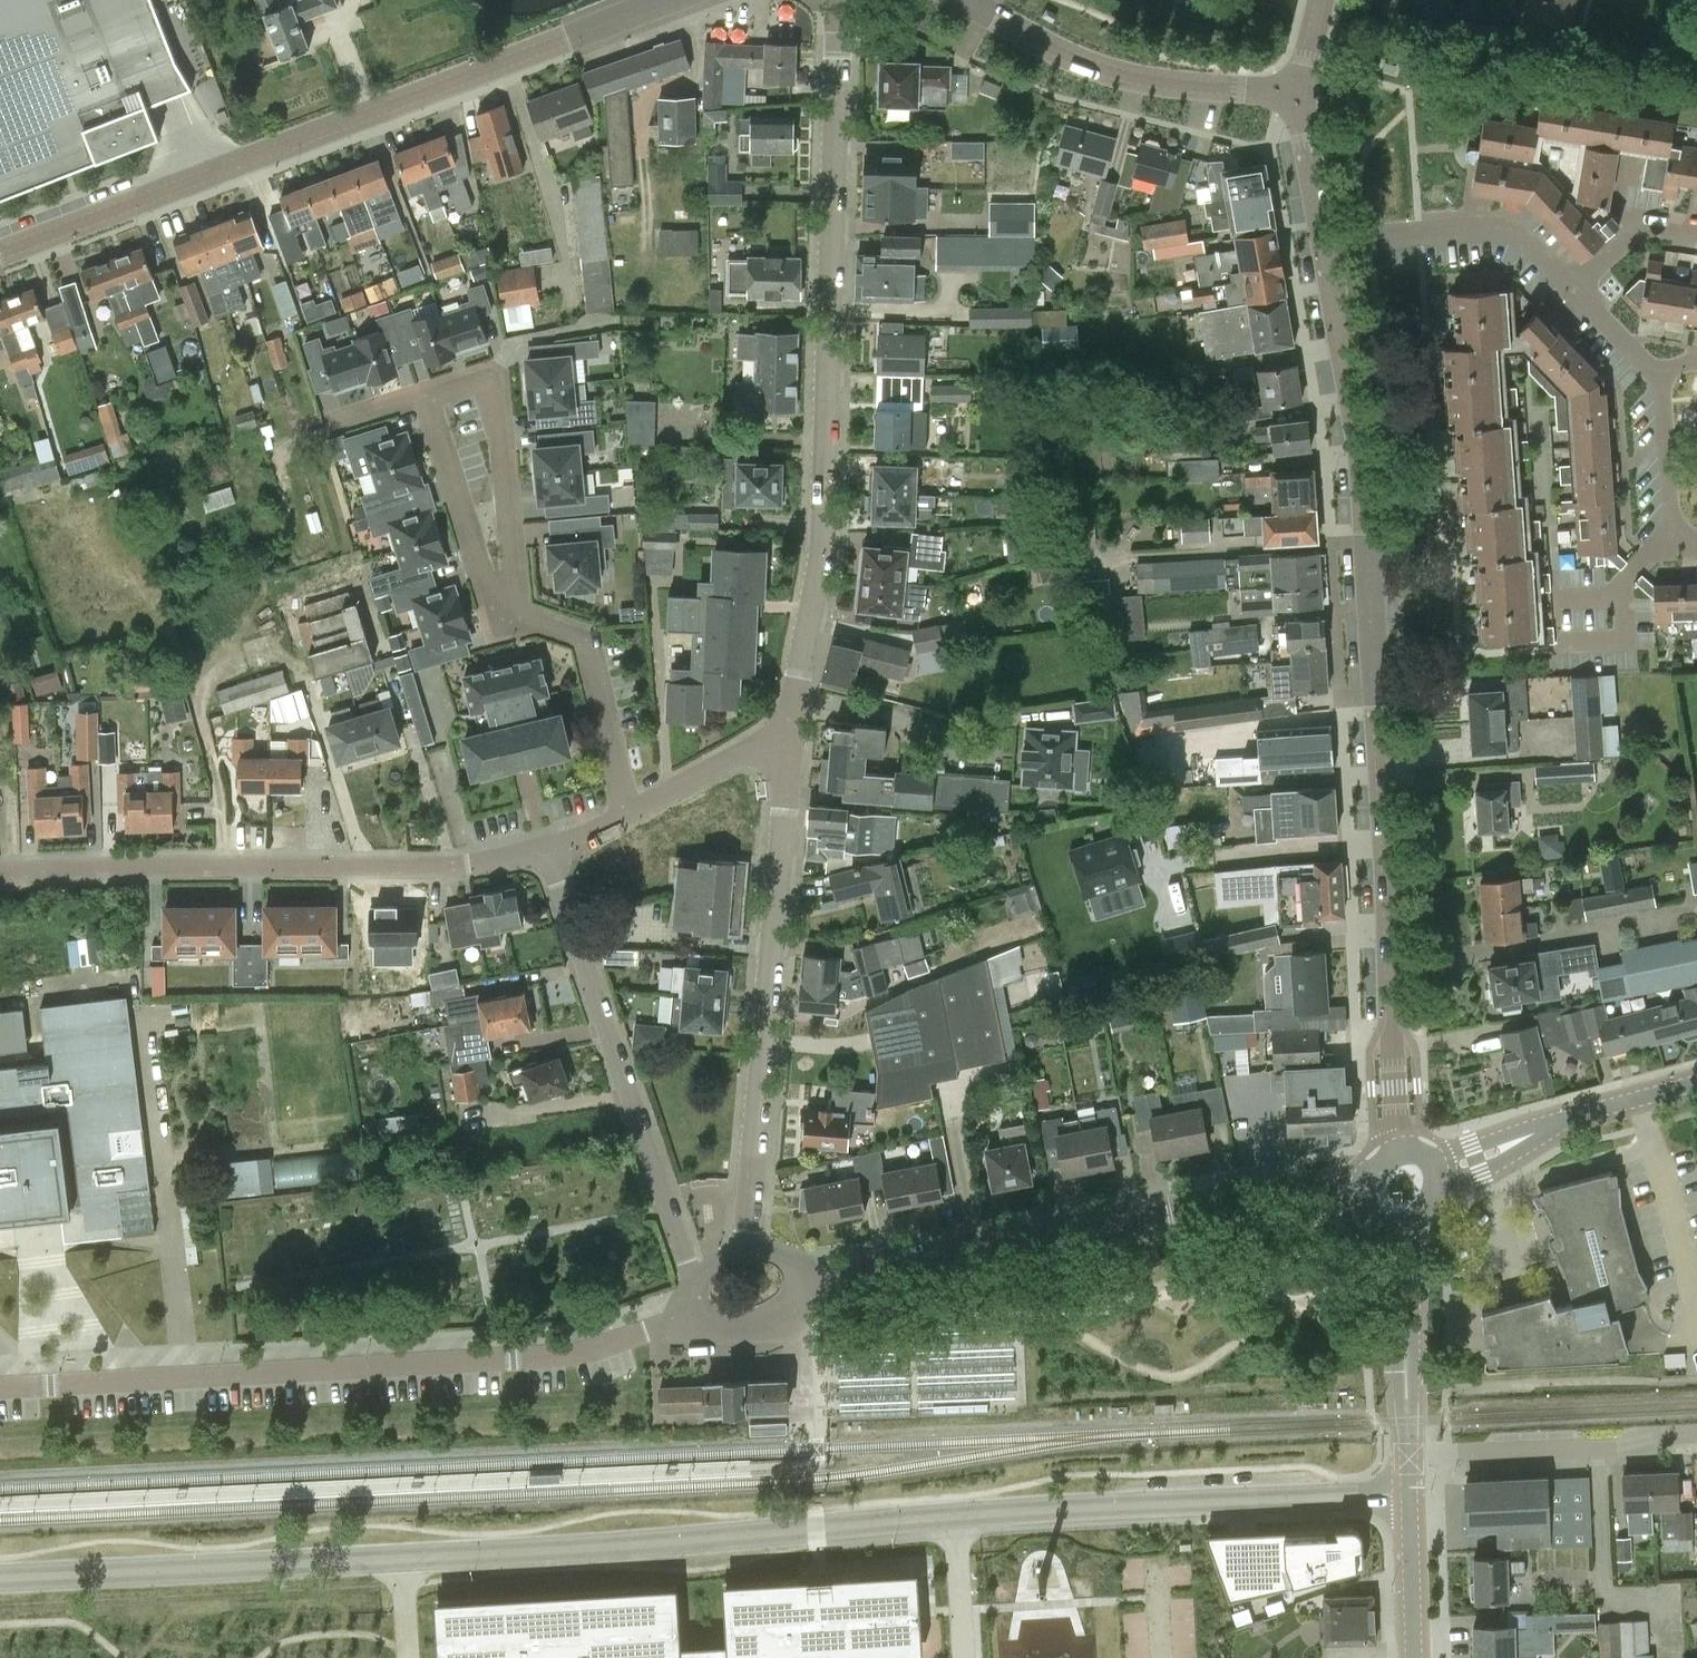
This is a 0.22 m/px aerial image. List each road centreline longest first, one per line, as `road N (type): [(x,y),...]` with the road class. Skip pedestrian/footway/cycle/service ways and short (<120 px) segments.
road 1 (unclassified): [(0,1578),(1411,1494)]
road 2 (tertiary): [(1397,1154),(1363,473),(1323,241)]
road 3 (residential): [(790,743),(826,525),(837,0)]
road 4 (tertiary): [(0,253),(670,0)]
road 5 (residential): [(0,1387),(555,1356),(694,1326)]
road 6 (residential): [(798,1280),(875,1273),(1303,1187),(1366,1188)]
road 7 (residential): [(0,876),(451,868),(548,848)]
road 8 (residential): [(747,1251),(790,743)]
road 9 (residential): [(693,1275),(548,848)]
road 10 (tertiary): [(1300,93),(1113,73),(969,0)]
road 11 (residential): [(1696,1442),(1410,1457)]
road 12 (residential): [(629,814),(585,636),(537,617),(518,619),(510,594)]
road 13 (residential): [(1575,293),(1525,238),(1501,228),(1323,241)]
road 14 (residential): [(510,594),(486,379),(427,397)]
road 15 (tertiary): [(1410,1457),(1400,1227)]
road 16 (tertiary): [(1433,1172),(1638,1099)]
road 17 (residential): [(1638,1099),(1696,1308)]
road 18 (residential): [(427,397),(489,575),(510,594)]
road 19 (residential): [(629,814),(751,750),(790,743)]
road 20 (residential): [(1673,545),(1662,376)]
road 21 (tertiary): [(1414,1657),(1411,1494)]
road 22 (tertiary): [(1323,241),(1300,93)]
road 23 (residential): [(1575,293),(1634,232),(1696,235)]
road 24 (residential): [(694,1326),(767,1322),(791,1306),(798,1280)]

